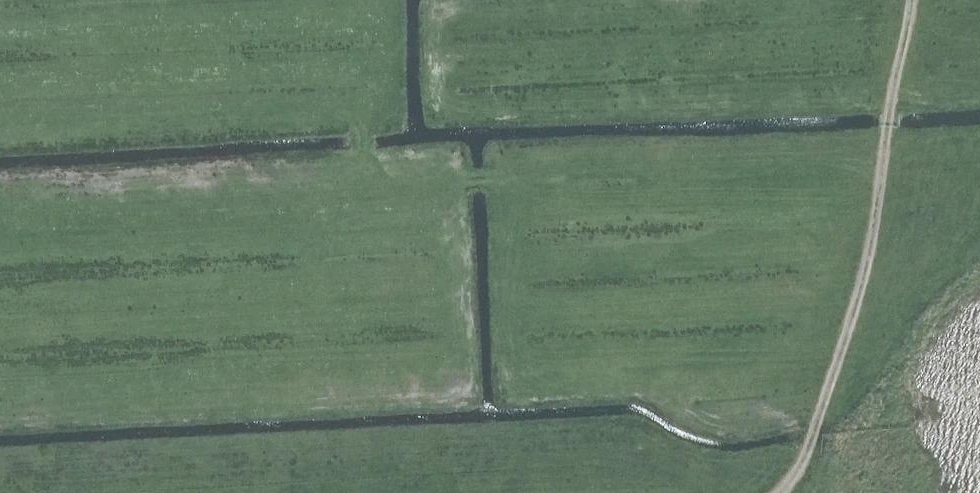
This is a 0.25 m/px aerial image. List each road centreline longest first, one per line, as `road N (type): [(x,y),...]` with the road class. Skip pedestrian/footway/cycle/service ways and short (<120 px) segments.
road 1 (track): [(781,492),(810,446),(849,327),(910,0)]

